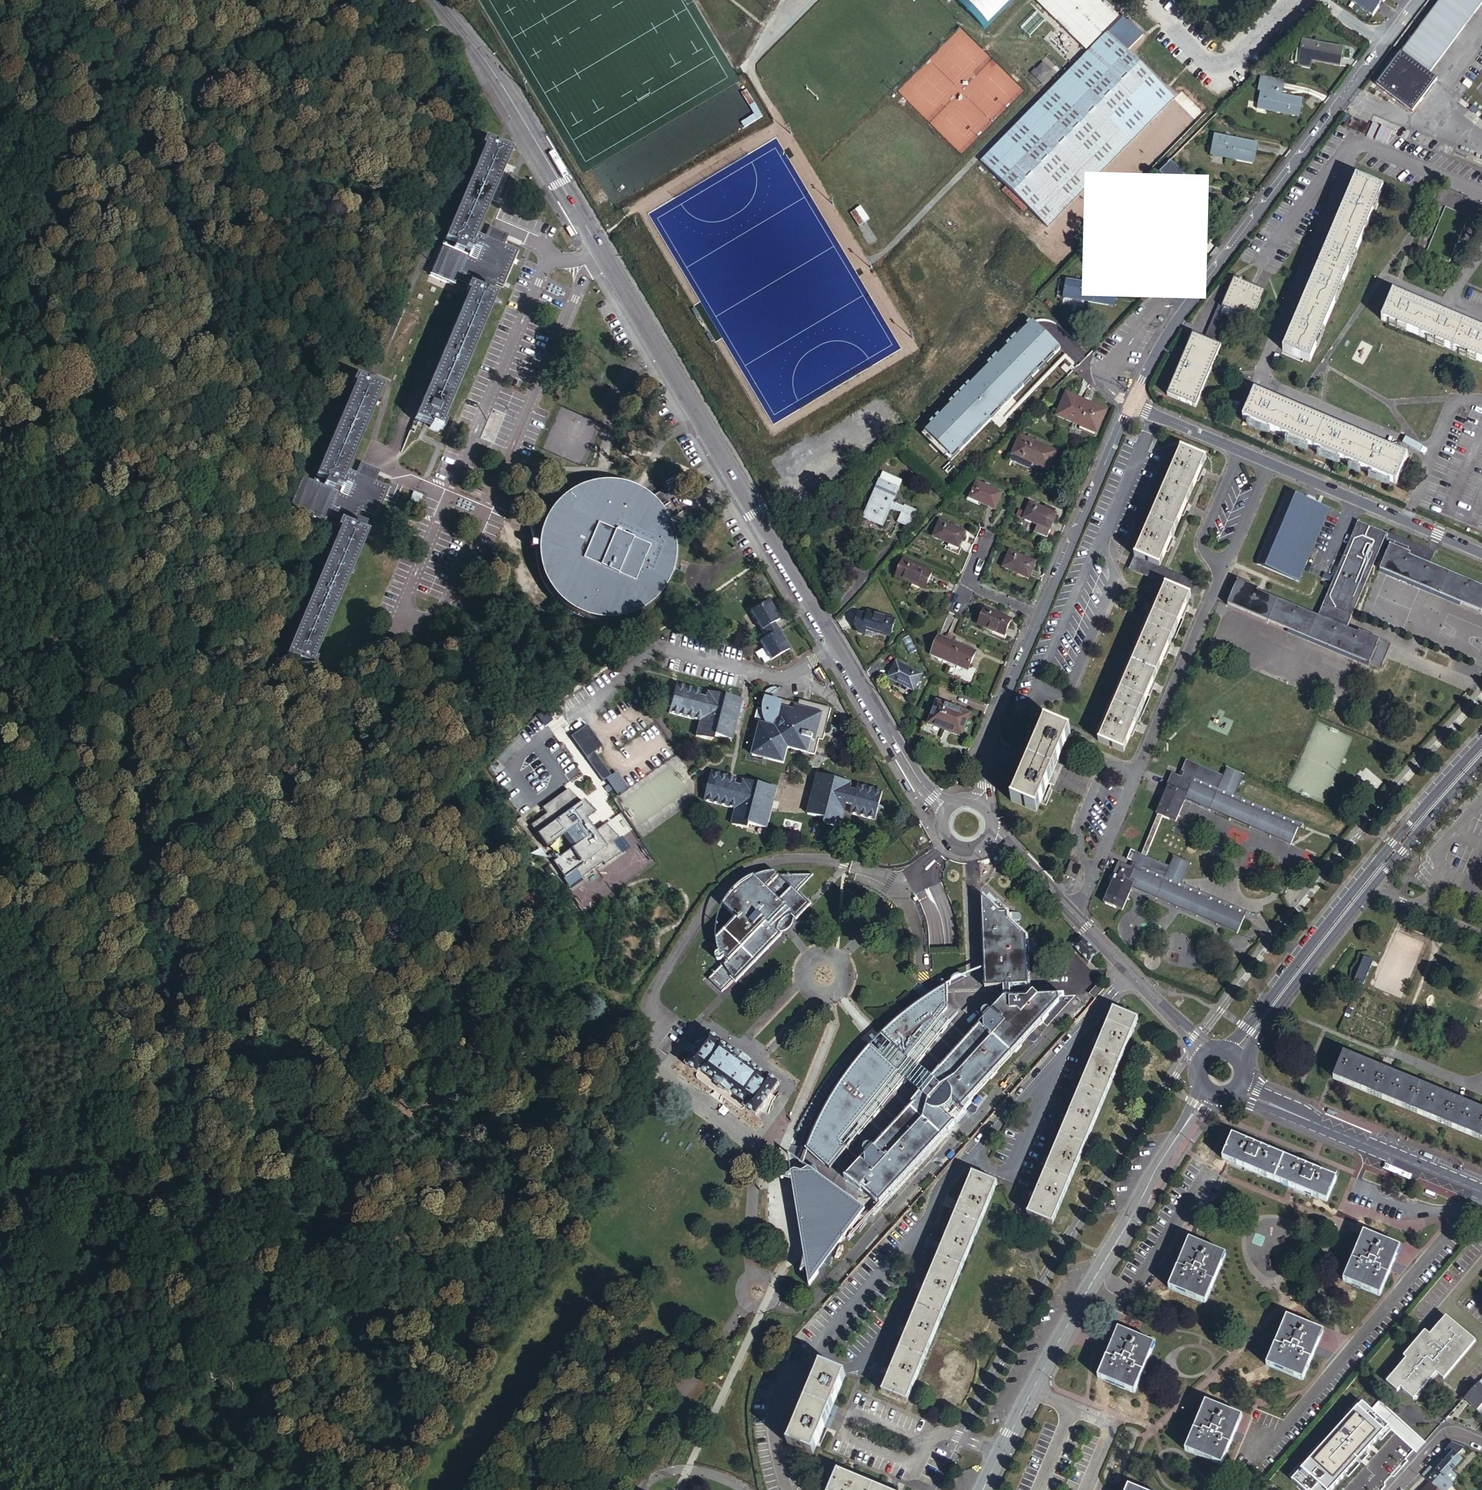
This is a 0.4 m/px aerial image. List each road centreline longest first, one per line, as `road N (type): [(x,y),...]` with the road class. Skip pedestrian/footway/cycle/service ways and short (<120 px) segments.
road 1 (unclassified): [(945,805),(918,778),(834,645),(512,95),(436,0)]
road 2 (track): [(119,674),(232,1489)]
road 3 (track): [(37,0),(119,674)]
road 4 (unclassified): [(1133,403),(1173,328),(1419,0)]
road 5 (track): [(178,1101),(333,922),(409,854),(449,792),(495,771)]
road 6 (tertiary): [(1210,1091),(1062,1335),(983,1489)]
road 7 (track): [(536,1034),(196,1236)]
road 8 (tertiary): [(1481,752),(1367,884),(1235,1058)]
road 9 (unclassified): [(1133,403),(1481,551)]
road 10 (track): [(57,0),(326,243)]
road 11 (unclassified): [(1207,1058),(990,834)]
road 12 (unclassified): [(1042,614),(1133,403)]
road 13 (unclassified): [(983,802),(990,741),(1042,614)]
road 14 (unclassified): [(1481,1190),(1301,1114)]

